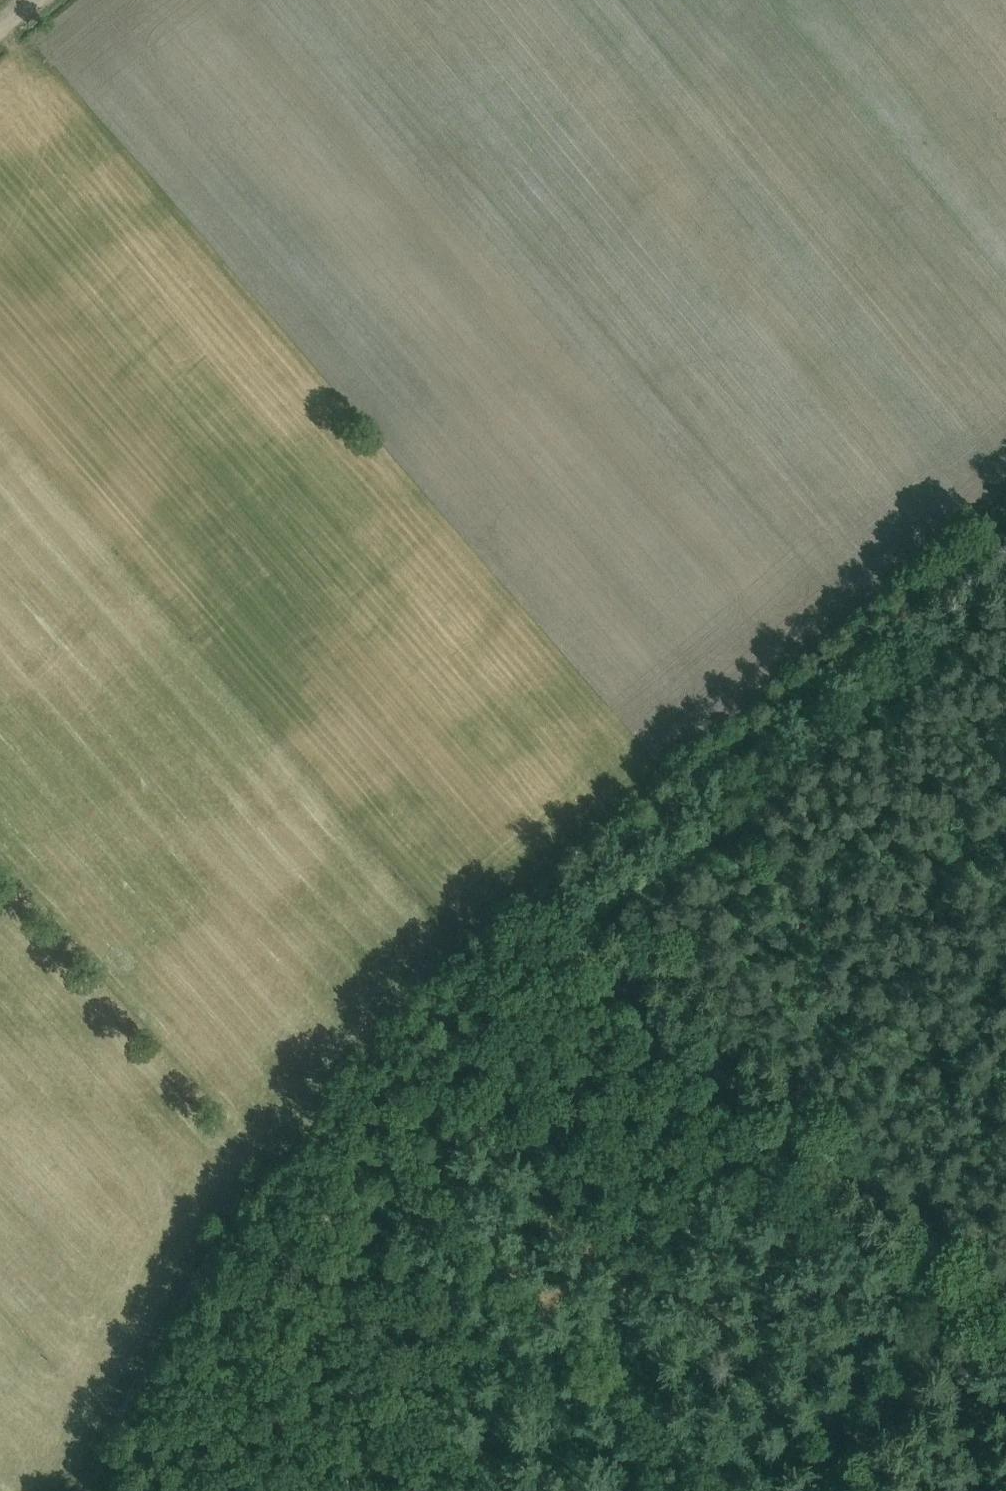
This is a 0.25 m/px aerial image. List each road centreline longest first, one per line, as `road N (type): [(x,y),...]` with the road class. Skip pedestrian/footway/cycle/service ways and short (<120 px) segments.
road 1 (track): [(552,900),(1005,528)]
road 2 (track): [(630,989),(912,1270)]
road 3 (track): [(823,1490),(928,1350),(912,1270)]
road 4 (track): [(120,1417),(234,1221)]

